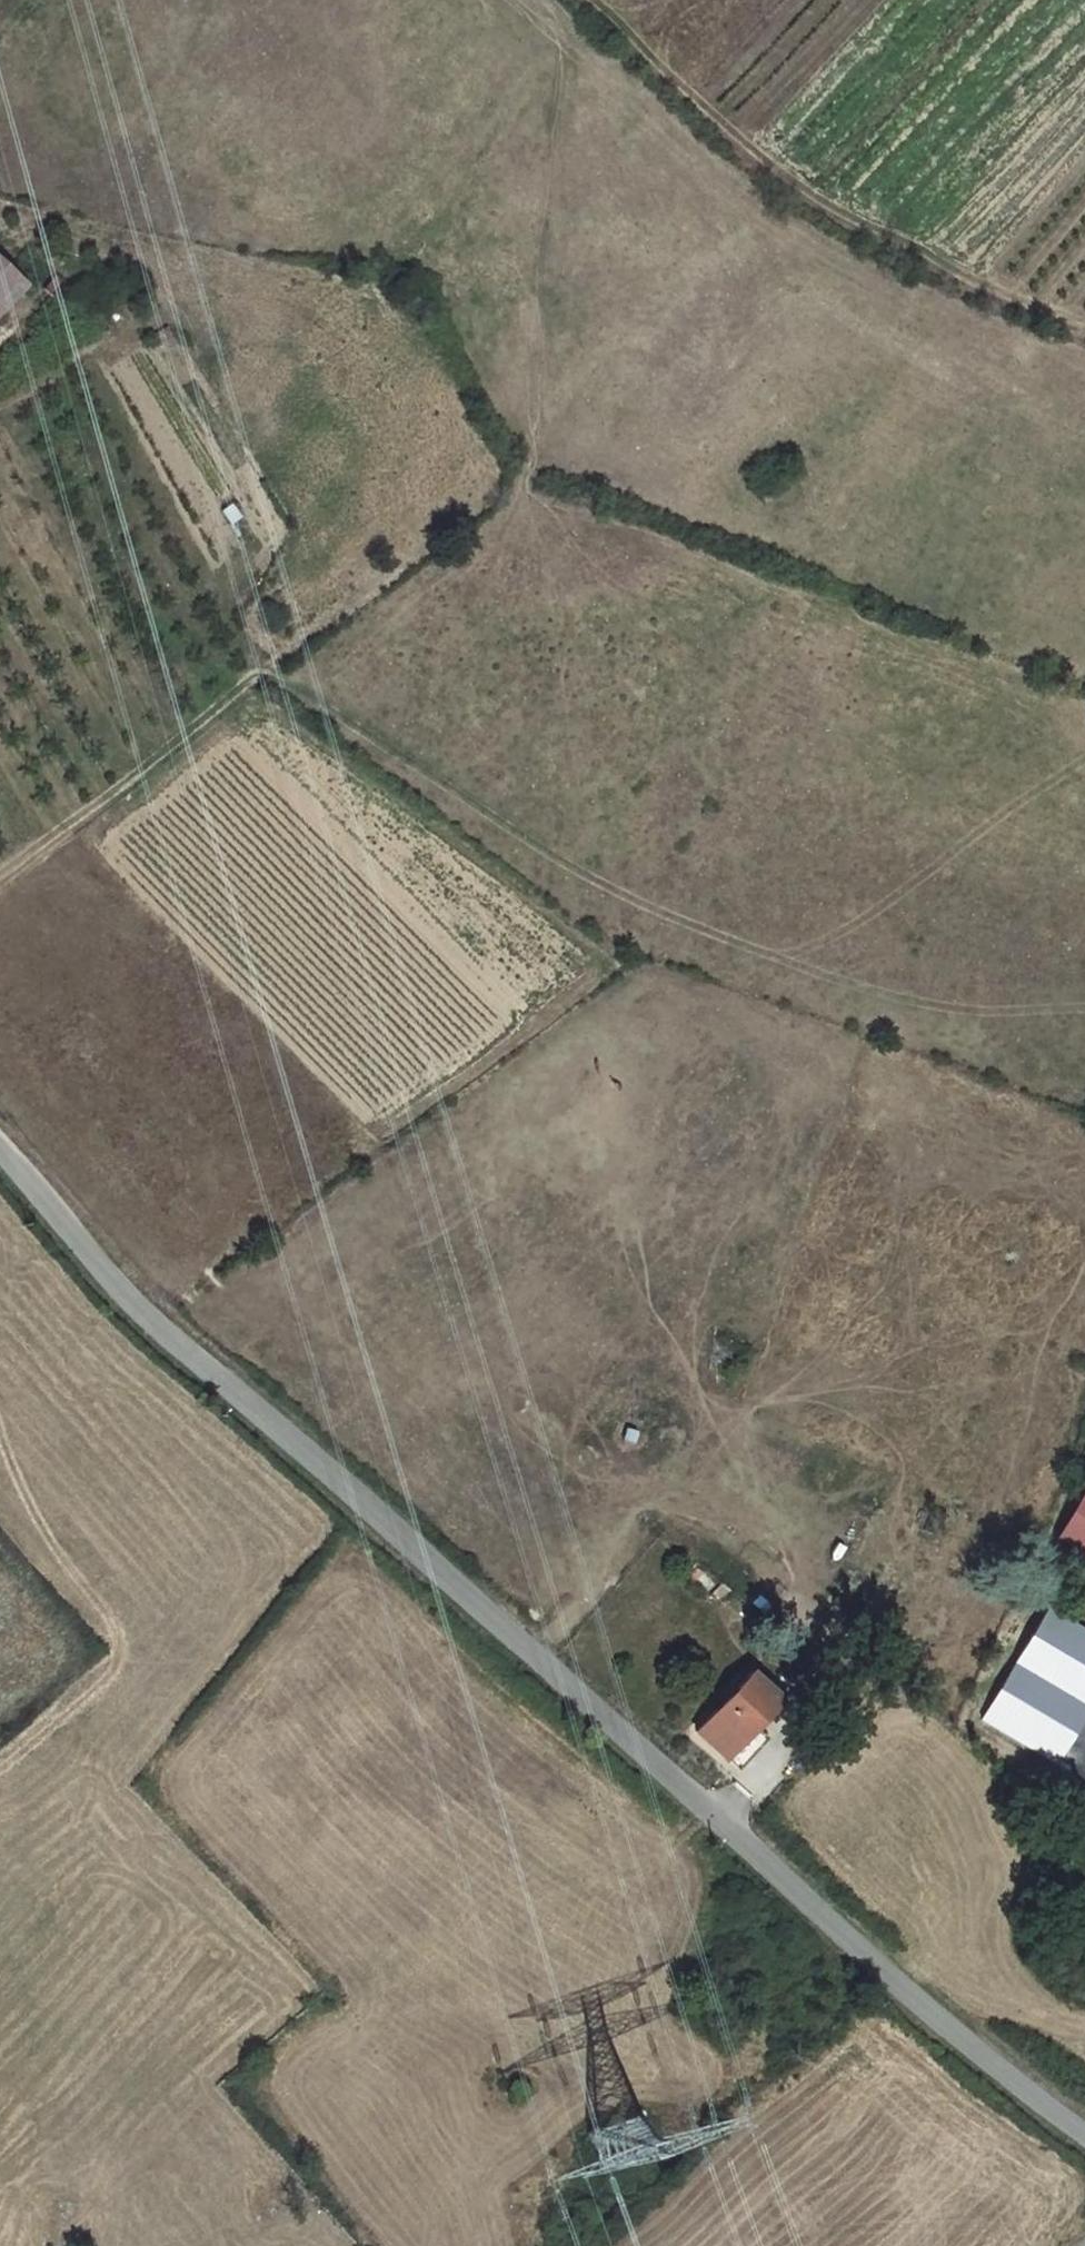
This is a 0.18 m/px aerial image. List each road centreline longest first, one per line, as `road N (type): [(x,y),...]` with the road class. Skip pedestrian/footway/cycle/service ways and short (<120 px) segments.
road 1 (unclassified): [(1084,2140),(903,1998),(135,1322),(0,1162)]

